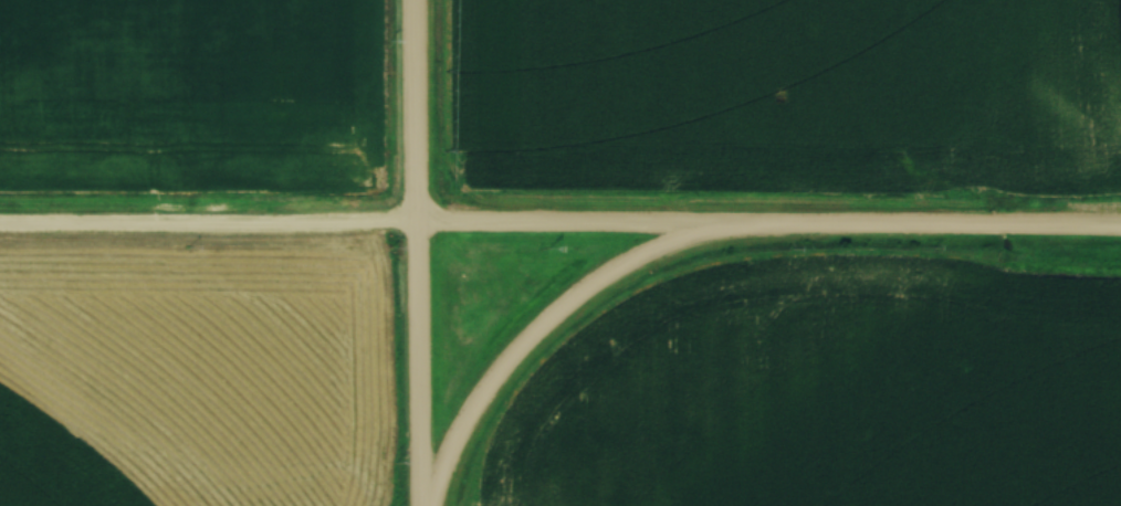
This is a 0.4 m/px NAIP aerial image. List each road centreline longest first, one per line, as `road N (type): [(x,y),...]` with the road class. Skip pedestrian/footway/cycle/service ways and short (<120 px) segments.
road 1 (tertiary): [(1120,225),(417,220)]
road 2 (tertiary): [(419,505),(416,0)]
road 3 (tertiary): [(429,505),(482,401),(545,327),(651,259),(766,223)]
road 4 (residential): [(417,220),(0,223)]

